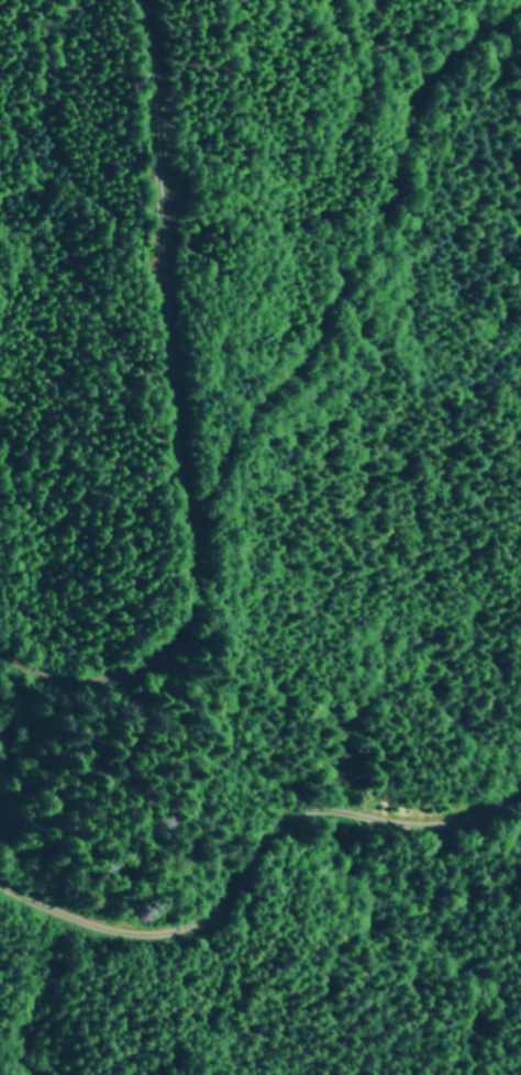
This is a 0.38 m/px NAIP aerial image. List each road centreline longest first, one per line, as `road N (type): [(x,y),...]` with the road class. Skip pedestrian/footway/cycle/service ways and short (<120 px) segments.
road 1 (track): [(180,534),(224,448),(301,363),(389,181),(428,79),(520,5)]
road 2 (track): [(0,891),(101,929),(163,927),(187,916),(257,832),(281,818),(314,808),(418,824),(457,820),(520,794)]
road 3 (track): [(180,534),(158,91),(141,0)]
road 4 (track): [(0,664),(55,691),(95,689),(123,673),(165,628),(180,534)]

